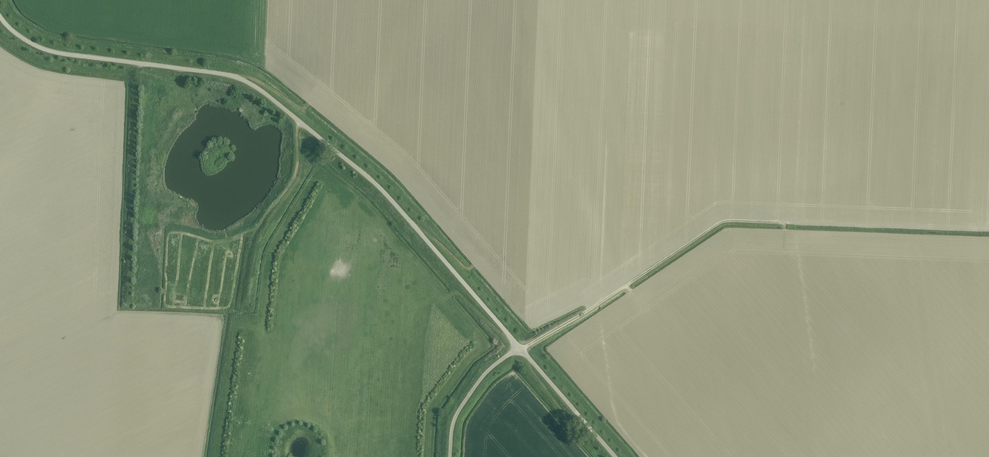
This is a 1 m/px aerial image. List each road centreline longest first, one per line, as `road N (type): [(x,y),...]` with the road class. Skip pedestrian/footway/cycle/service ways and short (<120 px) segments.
road 1 (unclassified): [(518,347),(378,185),(258,89),(227,75),(44,45),(0,6)]
road 2 (unclassified): [(615,456),(518,347)]
road 3 (unclassified): [(450,456),(456,415),(481,378),(518,347)]

